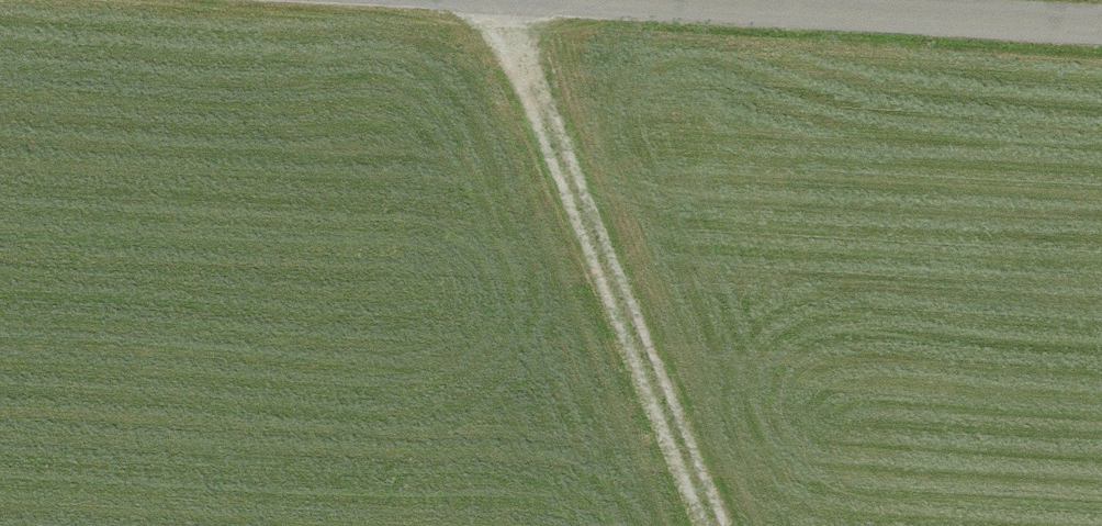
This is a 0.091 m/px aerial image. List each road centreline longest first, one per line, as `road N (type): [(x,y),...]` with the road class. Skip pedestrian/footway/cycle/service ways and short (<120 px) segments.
road 1 (track): [(716,525),(495,0)]
road 2 (unclassified): [(581,0),(1101,28)]

